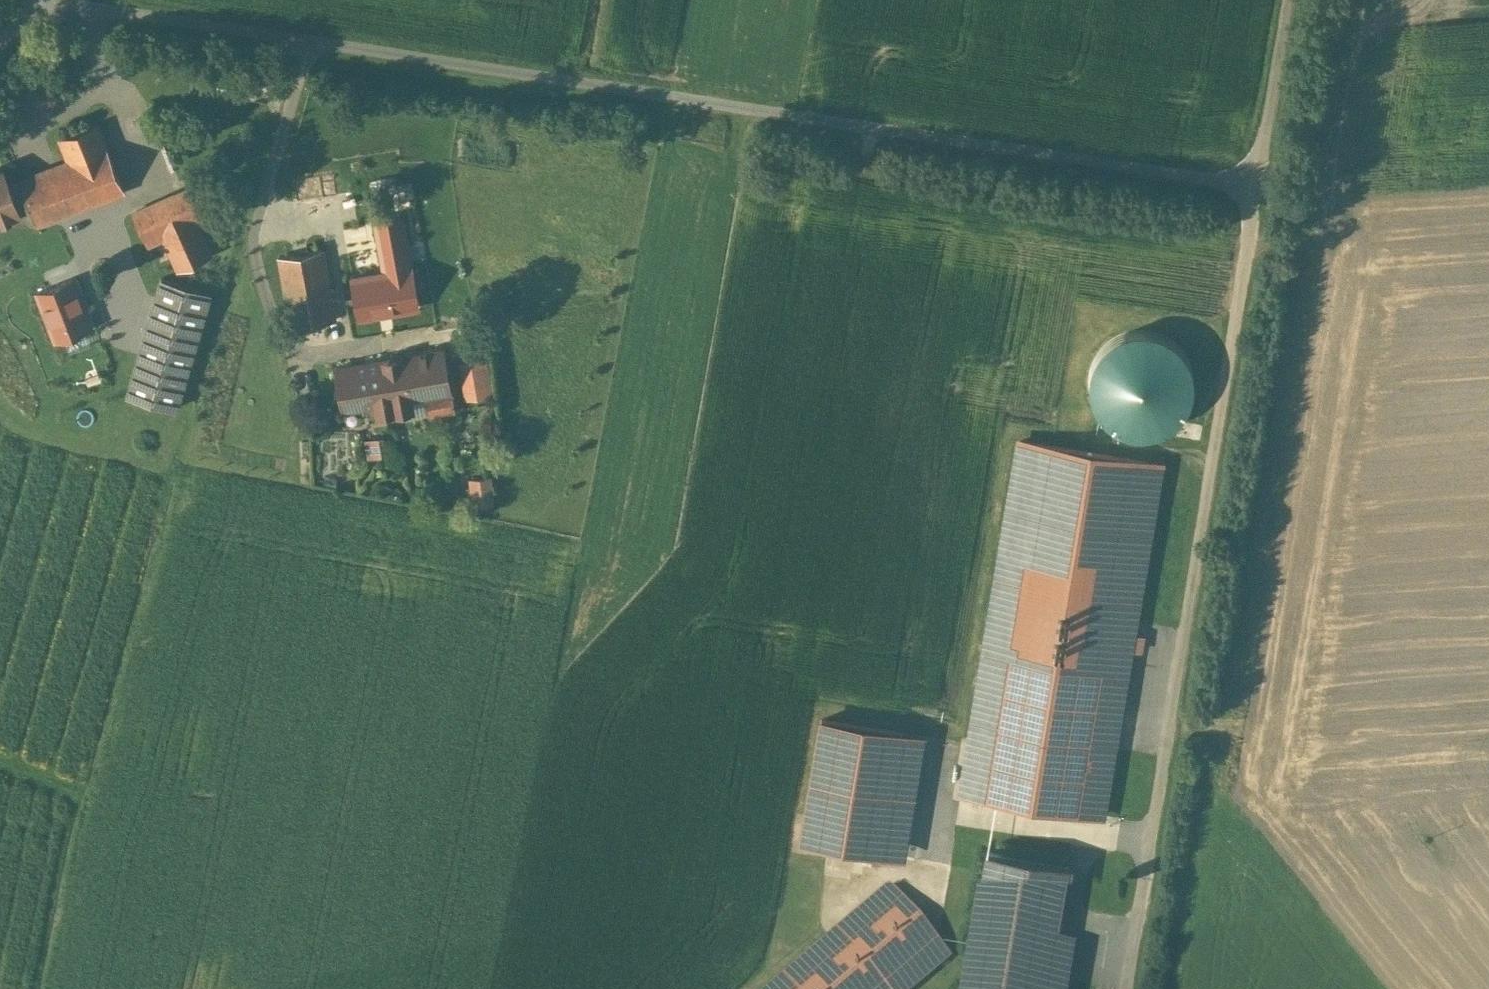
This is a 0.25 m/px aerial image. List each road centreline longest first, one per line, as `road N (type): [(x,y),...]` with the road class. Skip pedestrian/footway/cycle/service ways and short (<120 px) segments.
road 1 (unclassified): [(38,2),(1256,186)]
road 2 (unclassified): [(1256,186),(1124,988)]
road 3 (unclassified): [(1287,0),(1256,186)]

